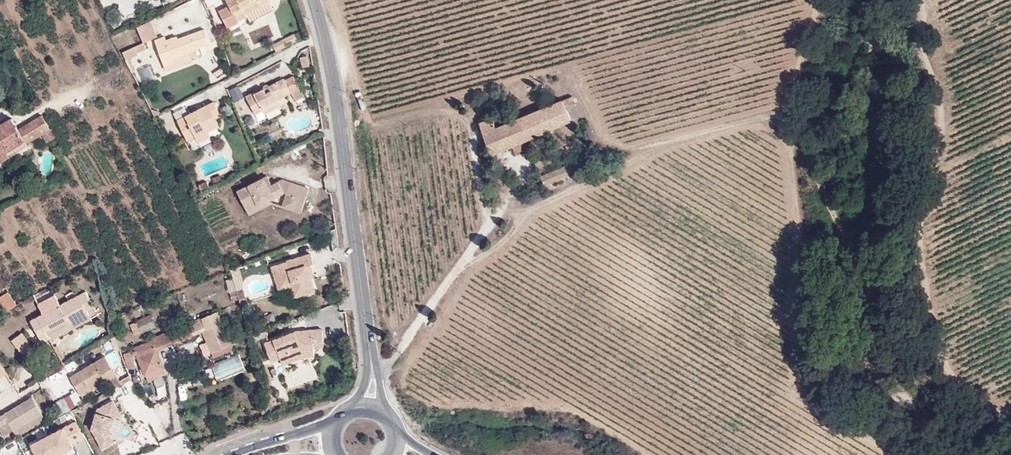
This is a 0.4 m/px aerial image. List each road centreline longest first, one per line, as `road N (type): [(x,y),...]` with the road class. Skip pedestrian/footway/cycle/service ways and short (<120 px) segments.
road 1 (track): [(372,368),(391,361),(475,239),(503,213),(588,178),(629,147),(797,105),(805,0)]
road 2 (track): [(927,0),(944,115),(927,200),(933,316),(951,369),(1010,430)]
road 3 (tertiary): [(316,0),(336,87),(372,368)]

